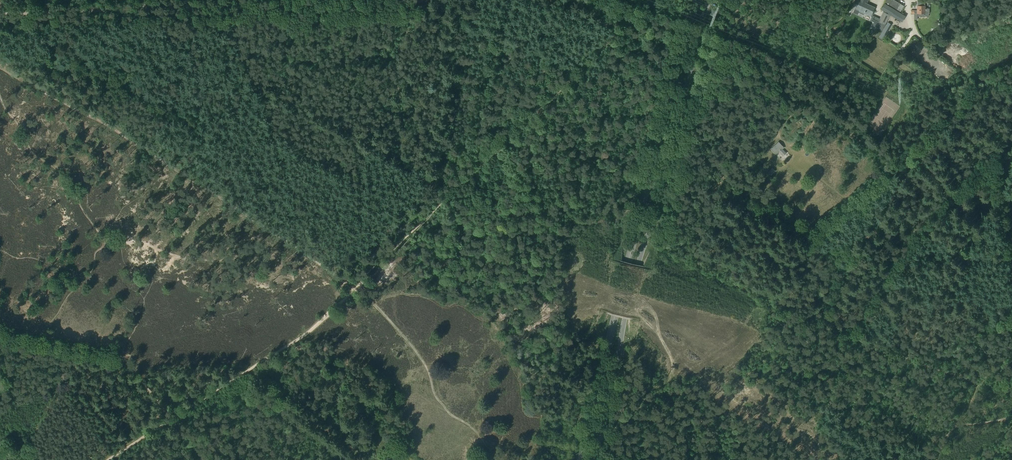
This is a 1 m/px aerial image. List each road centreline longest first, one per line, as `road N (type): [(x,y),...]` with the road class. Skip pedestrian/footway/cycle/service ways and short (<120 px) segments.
road 1 (unclassified): [(595,459),(709,0)]
road 2 (primary): [(580,459),(695,3)]
road 3 (unclassified): [(0,14),(419,0)]
road 4 (track): [(107,459),(300,338),(351,290)]
road 5 (track): [(0,330),(122,357),(201,459)]
road 6 (track): [(477,167),(651,0)]
road 7 (track): [(351,290),(457,186)]

